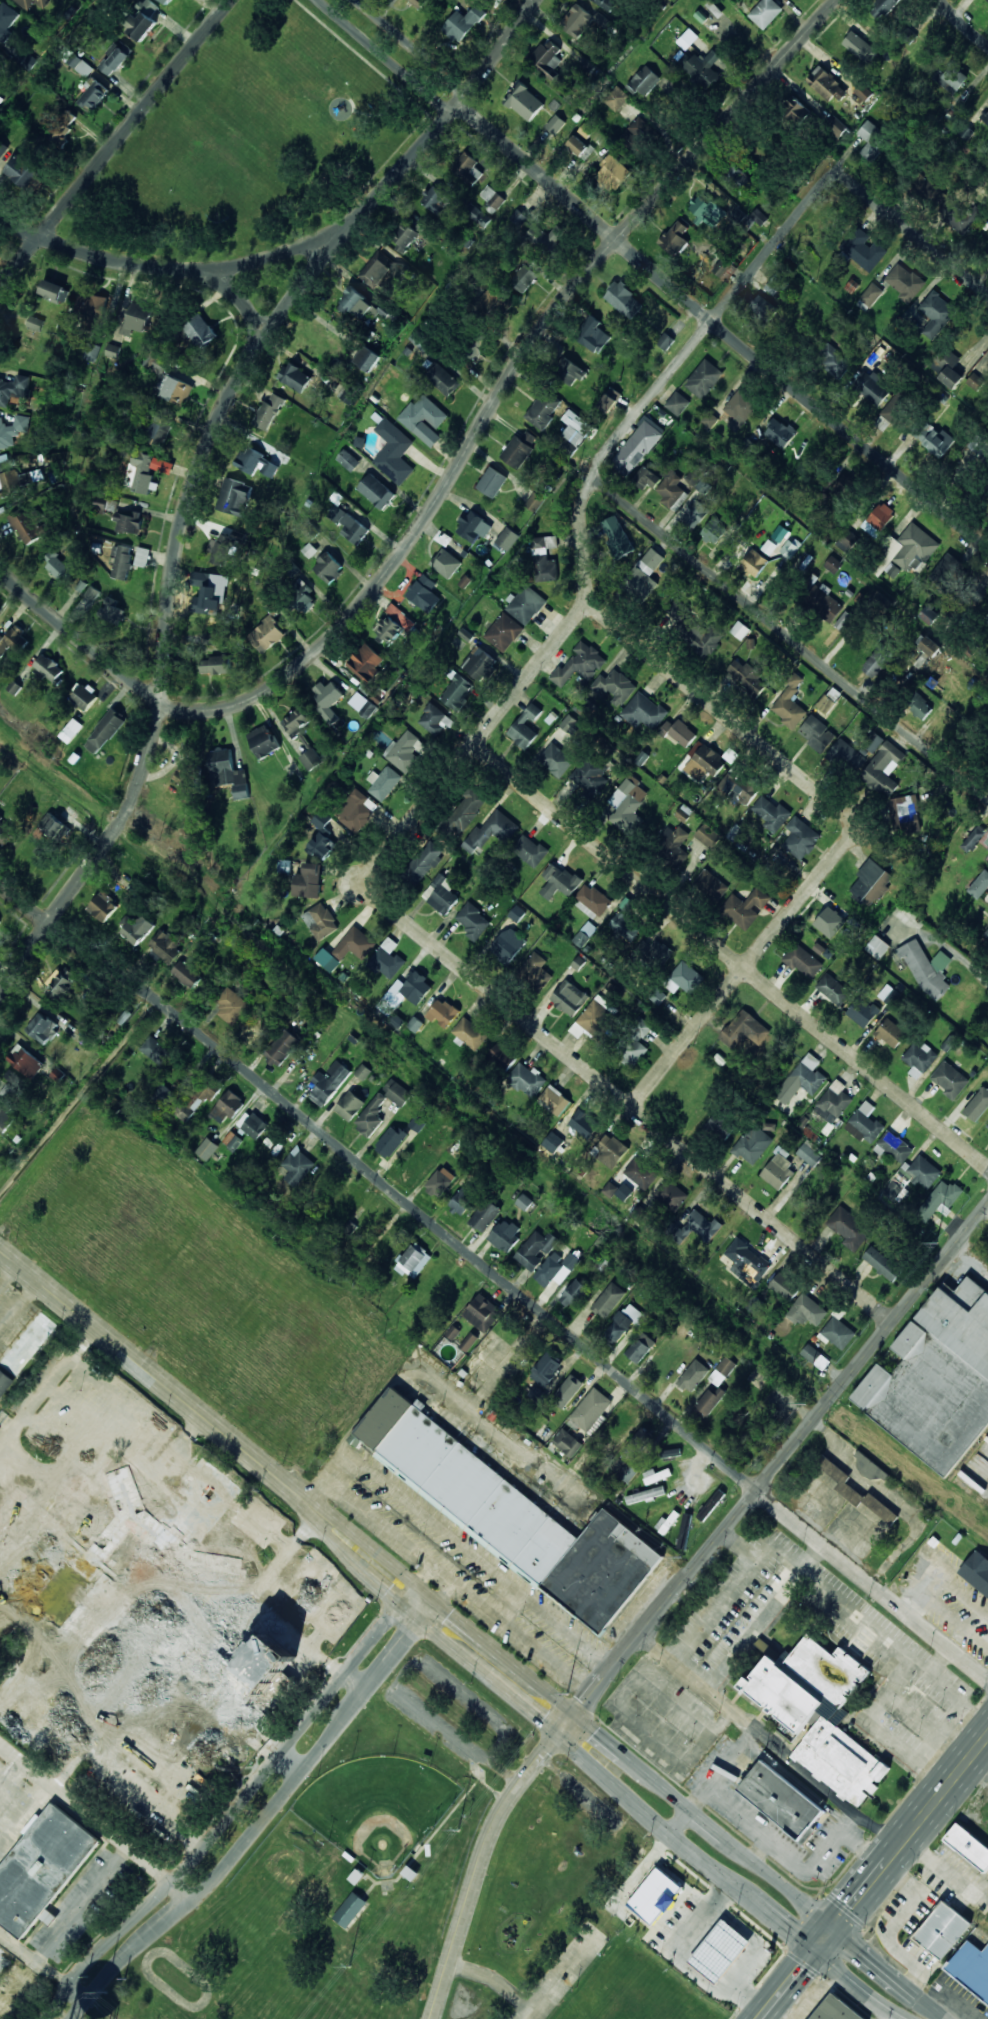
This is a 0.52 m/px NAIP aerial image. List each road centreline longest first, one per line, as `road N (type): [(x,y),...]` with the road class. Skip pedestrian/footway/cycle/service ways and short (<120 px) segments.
road 1 (residential): [(0,571),(160,705),(210,710),(246,701),(285,677),(385,574),(546,322),(838,0)]
road 2 (residential): [(987,1679),(52,919)]
road 3 (residential): [(0,999),(130,807),(160,705),(173,566),(193,482),(227,399),(343,230),(387,187),(533,0)]
road 4 (secondary): [(835,1928),(0,1259)]
road 5 (residential): [(892,1321),(359,885)]
road 6 (residential): [(987,540),(457,102)]
road 7 (residential): [(987,1167),(473,745)]
road 8 (residential): [(572,1717),(987,1202)]
road 9 (residential): [(987,799),(593,476)]
road 10 (residential): [(359,885),(585,603),(580,516),(593,476)]
road 11 (residential): [(425,1599),(212,1862),(116,1956)]
road 12 (residential): [(593,476),(835,174)]
road 13 (residential): [(0,287),(232,0)]
road 14 (residential): [(632,1108),(859,825)]
road 15 (primary): [(761,2018),(987,1739)]
road 16 (residential): [(859,825),(585,603)]
road 17 (residential): [(572,1717),(499,1819),(433,2018)]
road 18 (residential): [(261,345),(240,299),(201,270),(114,261),(0,217)]
road 19 (residential): [(987,299),(835,174)]
road 20 (residential): [(311,0),(435,101),(457,102)]
road 21 (residential): [(201,270),(256,262),(343,230)]
road 22 (residential): [(457,102),(454,78),(360,0)]
road 23 (secondary): [(945,2018),(835,1928)]

